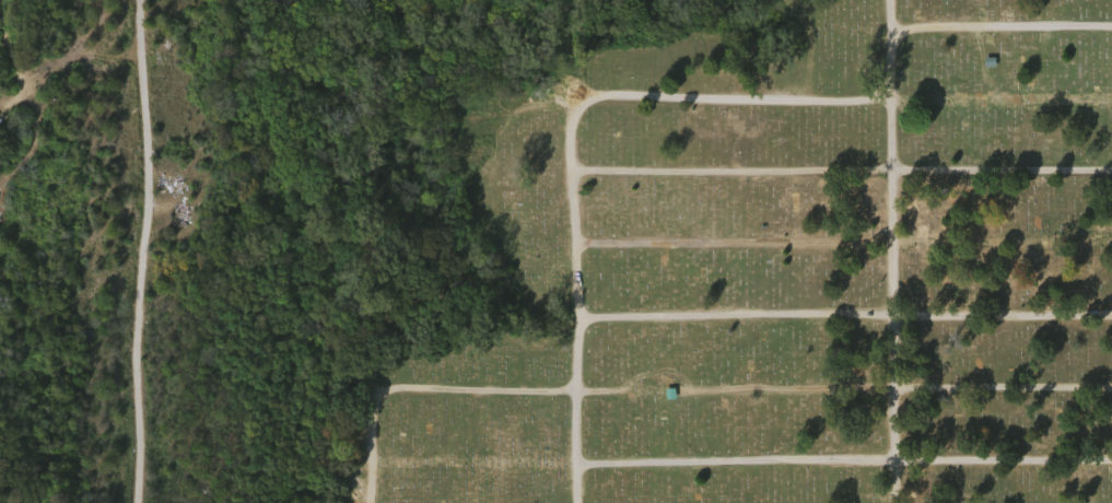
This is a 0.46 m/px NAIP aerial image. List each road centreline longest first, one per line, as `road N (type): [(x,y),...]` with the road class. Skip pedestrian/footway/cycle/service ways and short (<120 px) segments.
road 1 (track): [(141,0),(134,502)]

